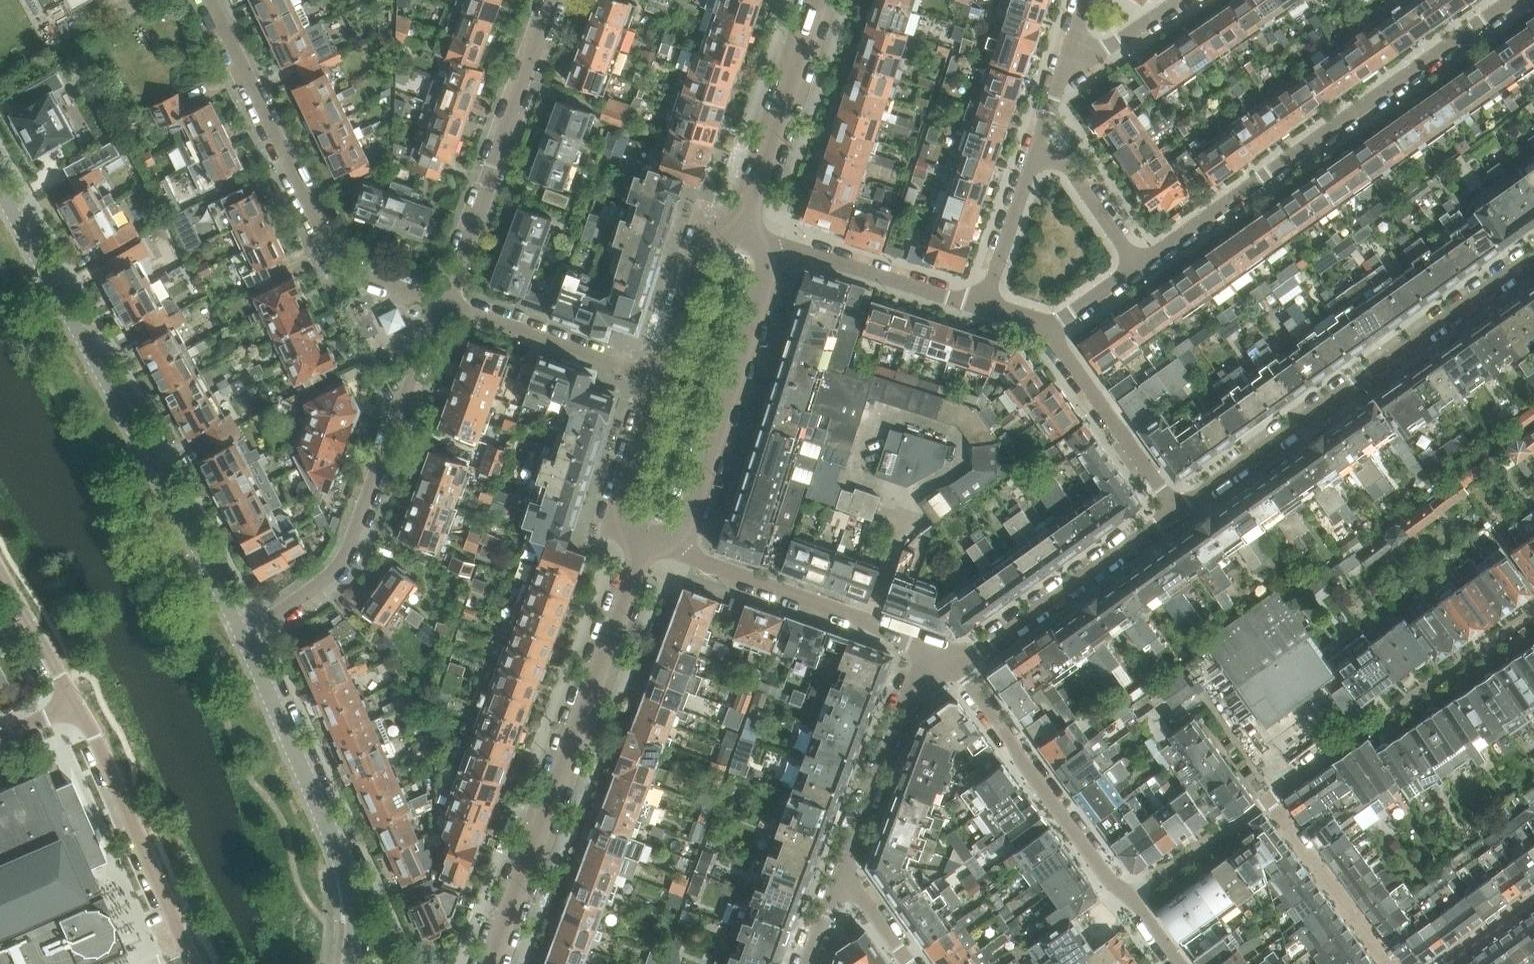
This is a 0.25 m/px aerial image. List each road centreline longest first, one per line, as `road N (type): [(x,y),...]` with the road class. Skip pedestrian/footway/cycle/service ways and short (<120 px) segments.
road 1 (residential): [(241,640),(0,193)]
road 2 (residential): [(1139,266),(1510,0)]
road 3 (tertiary): [(489,963),(645,540)]
road 4 (residential): [(1533,254),(1173,509)]
road 5 (residential): [(241,640),(343,561),(440,301)]
road 6 (residential): [(440,301),(339,260),(211,0)]
road 7 (residential): [(348,963),(347,886),(333,838),(241,640)]
road 8 (residential): [(1533,615),(1268,801)]
road 9 (residential): [(440,301),(551,0)]
road 10 (residential): [(952,662),(929,643),(703,562),(672,533)]
road 11 (tertiary): [(672,533),(687,516),(763,277),(759,254)]
road 12 (residential): [(1130,897),(1110,881),(952,662)]
road 13 (residential): [(73,704),(94,736),(191,963)]
road 14 (residential): [(952,662),(1173,509)]
road 15 (residential): [(952,662),(912,686),(847,874)]
road 16 (tertiary): [(745,226),(818,0)]
road 17 (residential): [(660,381),(440,301)]
road 18 (residential): [(984,306),(797,250),(759,254)]
road 19 (residential): [(1173,509),(1050,328)]
road 20 (residential): [(1268,801),(1389,963)]
road 21 (tertiary): [(745,226),(701,261),(660,381)]
road 22 (tertiary): [(660,381),(625,502),(645,540)]
road 23 (residential): [(1268,801),(1130,897)]
road 24 (residential): [(1033,150),(984,306)]
road 25 (residential): [(1139,266),(1068,161),(1033,150)]
road 26 (residential): [(0,578),(73,704)]
road 27 (residential): [(1177,0),(1113,45),(1067,57)]

